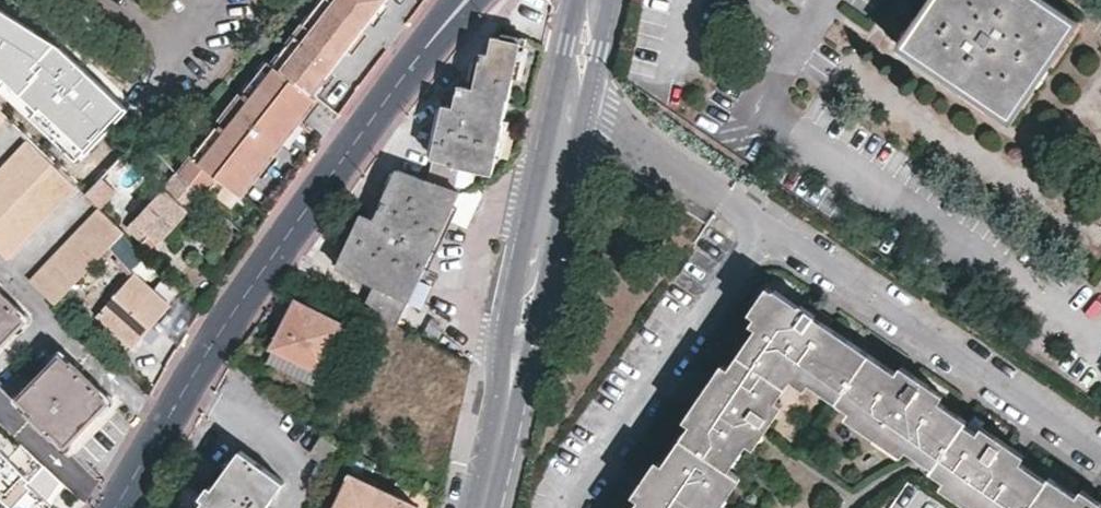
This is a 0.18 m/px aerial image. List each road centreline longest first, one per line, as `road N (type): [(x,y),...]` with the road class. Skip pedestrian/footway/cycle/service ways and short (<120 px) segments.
road 1 (residential): [(112,507),(222,329),(466,0)]
road 2 (tertiary): [(475,507),(592,0)]
road 3 (residential): [(210,0),(176,47),(104,0)]

